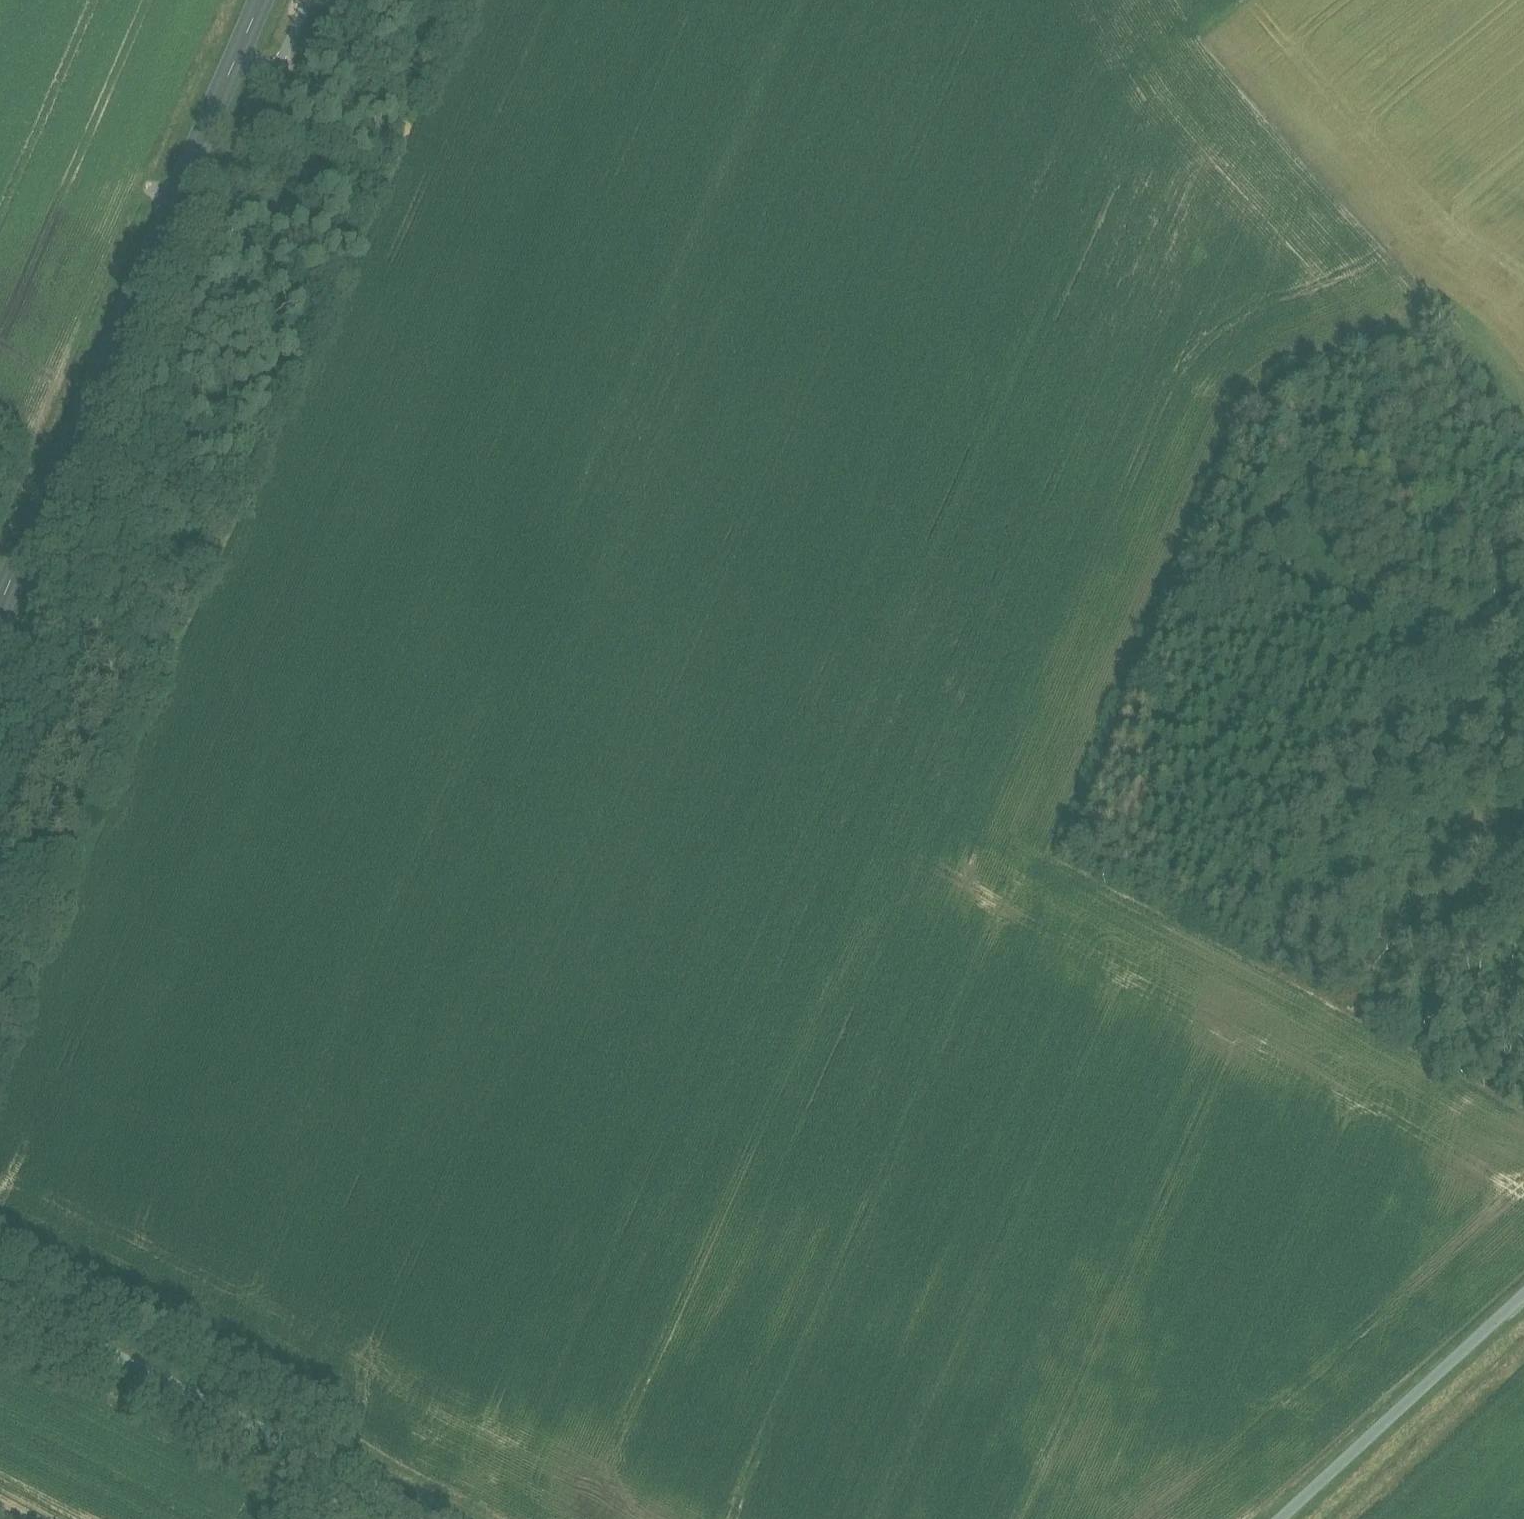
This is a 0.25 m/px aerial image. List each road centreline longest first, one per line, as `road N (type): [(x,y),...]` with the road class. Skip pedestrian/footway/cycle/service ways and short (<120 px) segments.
road 1 (tertiary): [(265,0),(0,619)]
road 2 (unclassified): [(431,1518),(0,1305)]
road 3 (unclassified): [(1523,1300),(1287,1518)]

